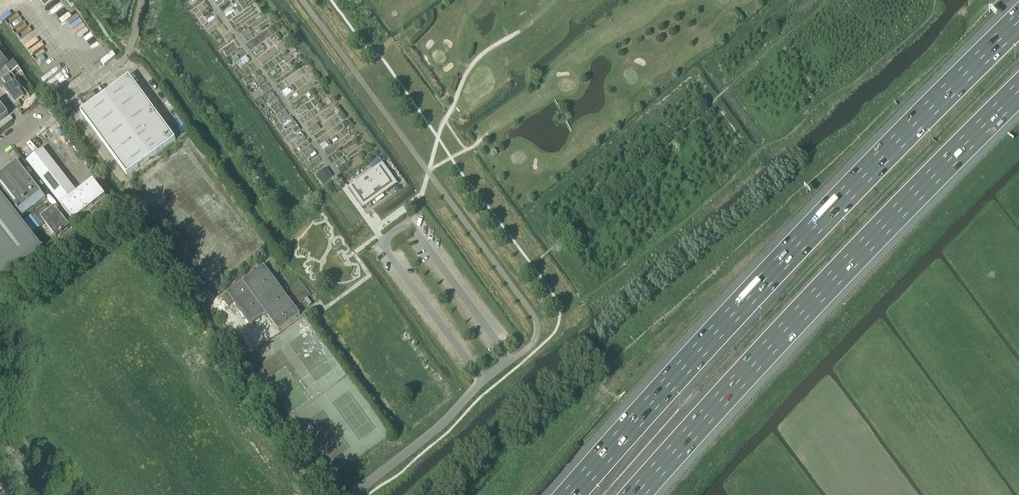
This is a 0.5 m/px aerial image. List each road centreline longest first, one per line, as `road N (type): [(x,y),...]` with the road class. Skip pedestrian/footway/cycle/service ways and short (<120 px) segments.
road 1 (motorway): [(1018,14),(854,180),(570,494)]
road 2 (motorway): [(638,494),(1018,92)]

